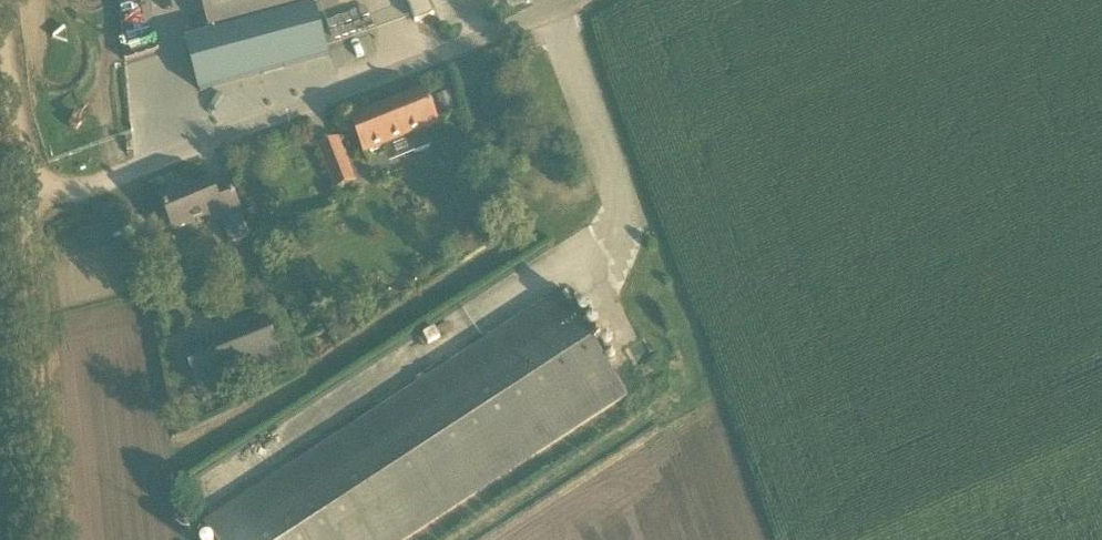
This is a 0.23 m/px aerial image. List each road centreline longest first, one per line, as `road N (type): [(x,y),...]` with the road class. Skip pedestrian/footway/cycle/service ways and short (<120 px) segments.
road 1 (unclassified): [(12,211),(527,0)]
road 2 (track): [(52,539),(12,211)]

